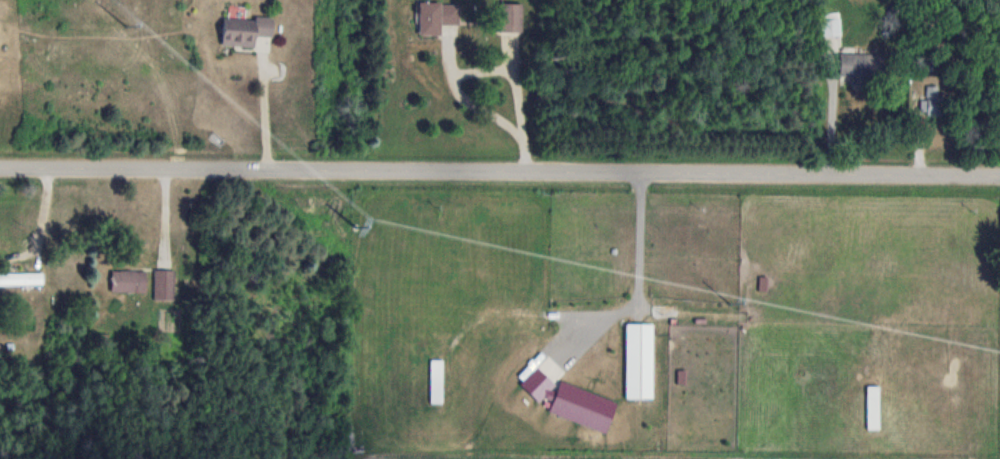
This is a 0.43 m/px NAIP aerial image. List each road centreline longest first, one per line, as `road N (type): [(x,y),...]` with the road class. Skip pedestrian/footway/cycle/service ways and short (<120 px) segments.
road 1 (residential): [(999,177),(0,170)]

